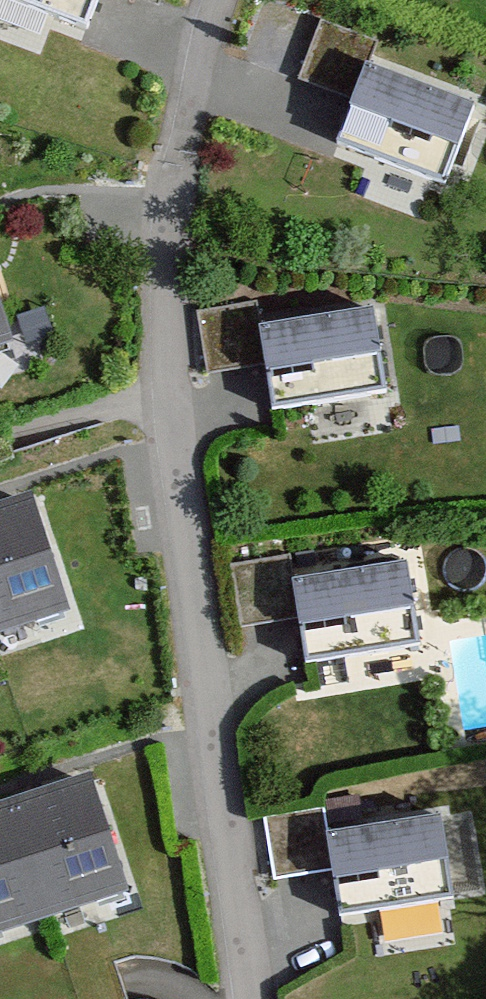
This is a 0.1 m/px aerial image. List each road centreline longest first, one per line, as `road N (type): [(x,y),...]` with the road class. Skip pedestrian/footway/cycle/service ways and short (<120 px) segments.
road 1 (residential): [(220,0),(179,137),(170,355),(173,441),(207,632),(254,998)]

